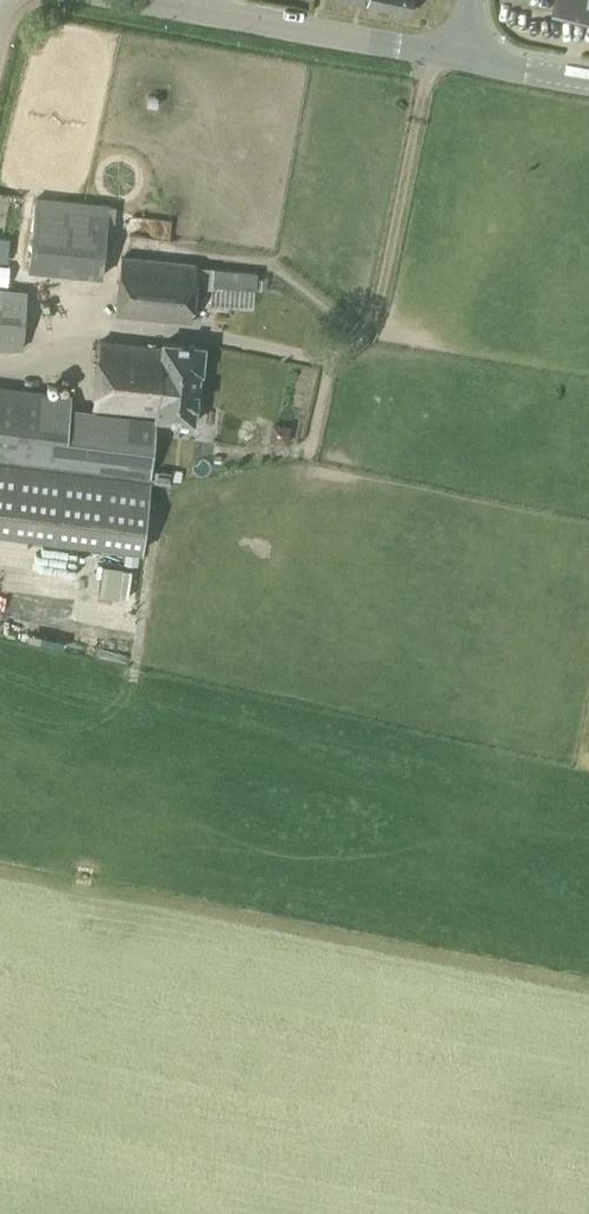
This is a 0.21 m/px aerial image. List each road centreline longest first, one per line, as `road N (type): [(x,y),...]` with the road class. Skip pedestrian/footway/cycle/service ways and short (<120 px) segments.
road 1 (tertiary): [(462,58),(135,0)]
road 2 (tertiary): [(588,82),(462,58)]

